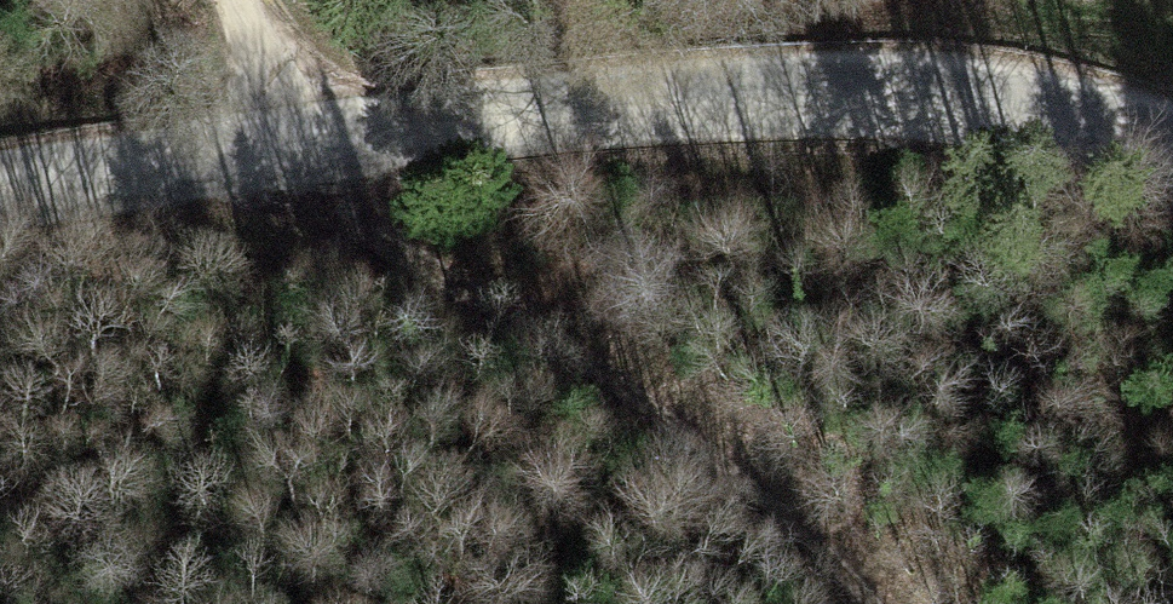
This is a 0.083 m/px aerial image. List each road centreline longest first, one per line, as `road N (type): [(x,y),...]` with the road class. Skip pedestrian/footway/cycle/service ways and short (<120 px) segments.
road 1 (unclassified): [(0,207),(240,173),(713,132),(1043,134),(1172,174)]
road 2 (track): [(855,603),(770,504),(310,168),(249,0)]

